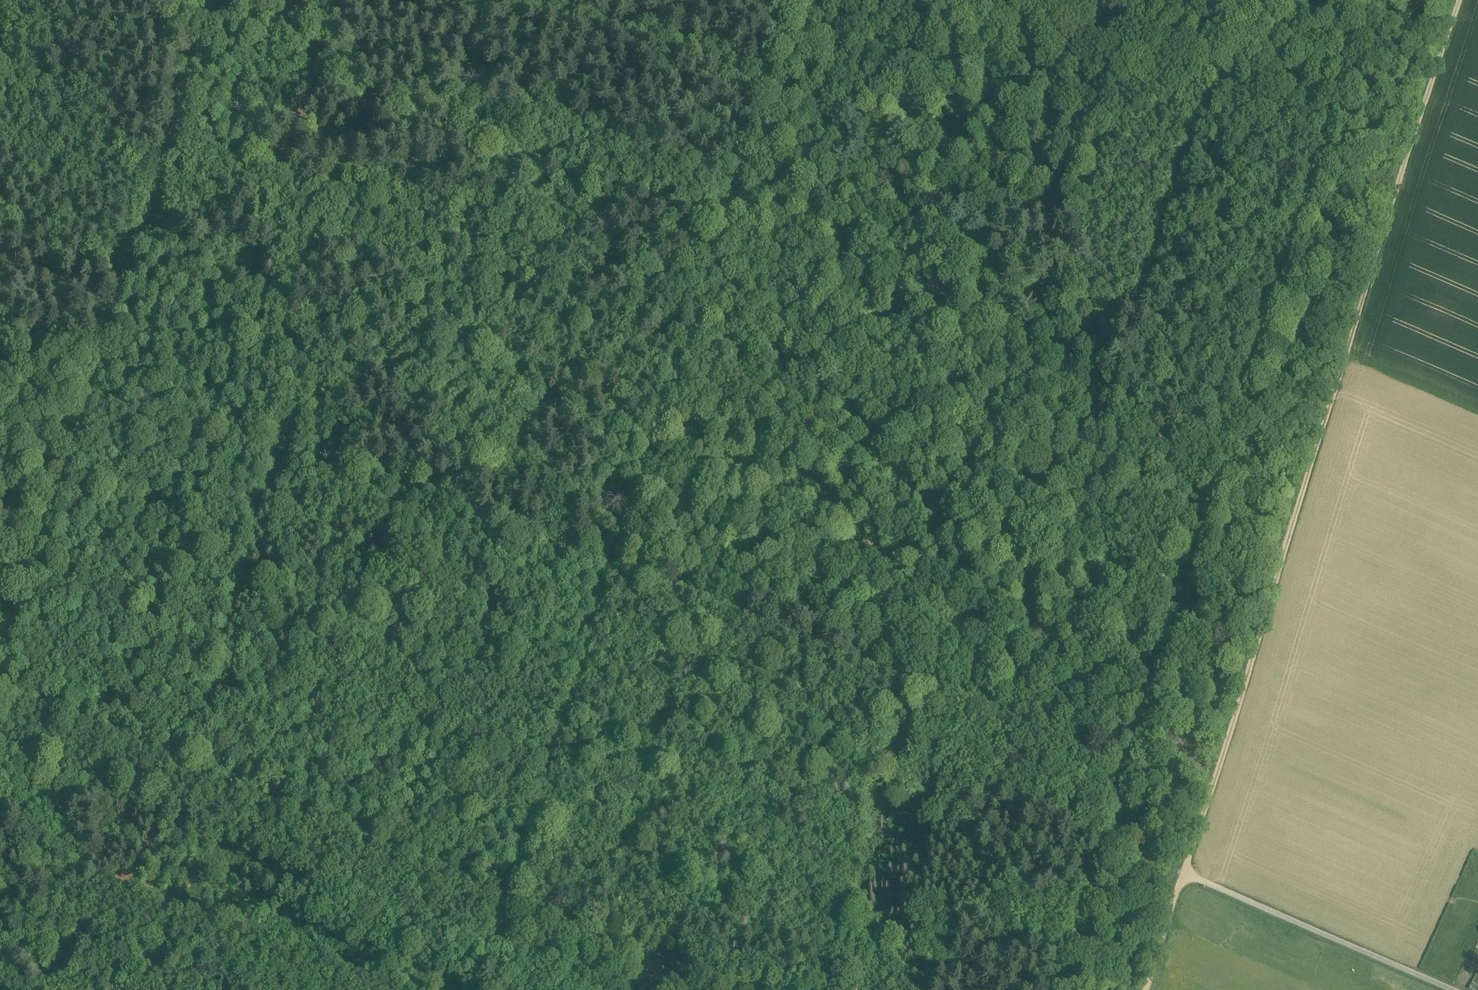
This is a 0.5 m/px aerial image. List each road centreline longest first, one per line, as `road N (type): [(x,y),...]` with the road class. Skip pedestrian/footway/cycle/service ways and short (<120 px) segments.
road 1 (track): [(0,310),(107,348),(234,428),(1141,765)]
road 2 (track): [(1249,431),(357,86),(215,27),(192,0)]
road 3 (track): [(1387,0),(1068,989)]
road 4 (track): [(1458,0),(1147,989)]
road 5 (track): [(487,989),(603,560),(724,224),(791,0)]
road 6 (track): [(0,677),(802,989)]
road 7 (track): [(0,662),(223,0)]
road 8 (track): [(993,0),(1262,97),(1348,117)]
road 9 (track): [(1461,989),(1183,874)]

